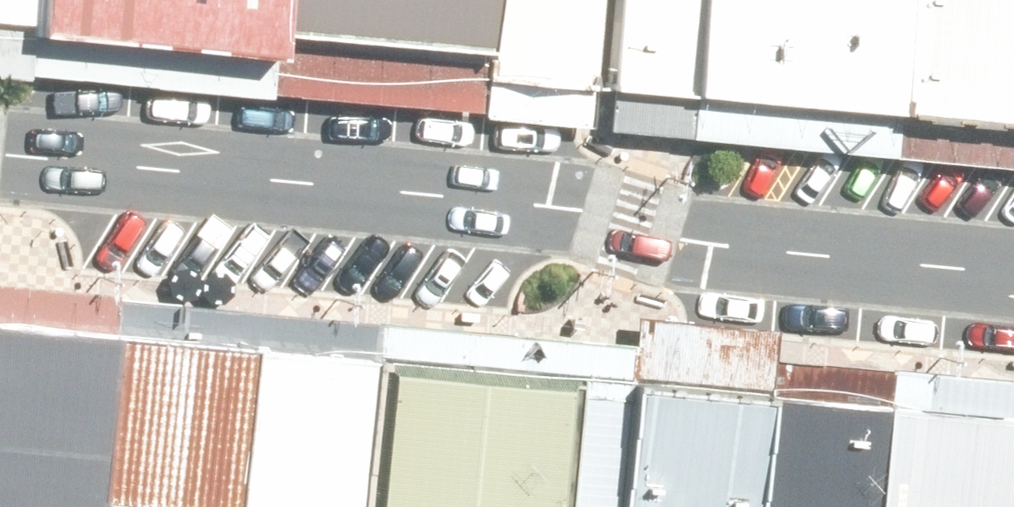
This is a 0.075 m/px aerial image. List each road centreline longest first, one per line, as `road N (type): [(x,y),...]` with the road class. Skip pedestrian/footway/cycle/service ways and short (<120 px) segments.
road 1 (tertiary): [(0,154),(546,205),(714,243),(1013,271)]

